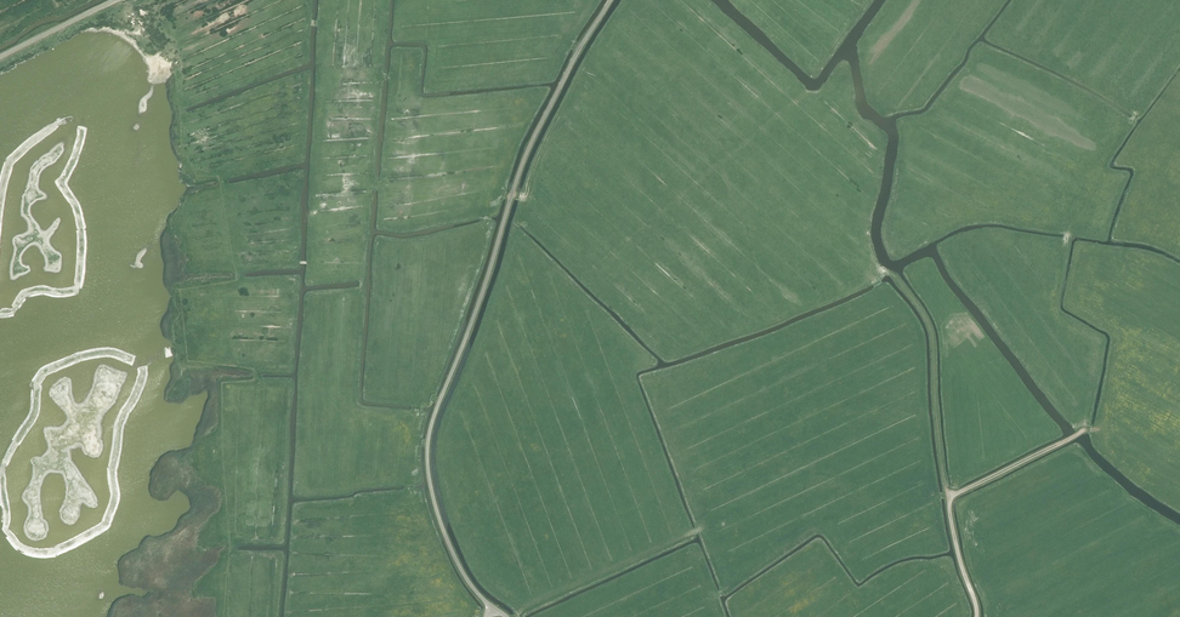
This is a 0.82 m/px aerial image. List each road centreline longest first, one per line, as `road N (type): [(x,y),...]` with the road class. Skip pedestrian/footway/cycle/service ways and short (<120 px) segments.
road 1 (unclassified): [(497,612),(452,551),(431,488),(428,443),(534,139),(611,0)]
road 2 (track): [(749,330),(867,283),(874,272),(896,279),(933,338),(952,499)]
road 3 (track): [(978,616),(953,529),(953,496),(1087,430)]
road 4 (track): [(738,522),(652,551),(517,616)]
road 5 (unclassified): [(0,57),(114,0)]

